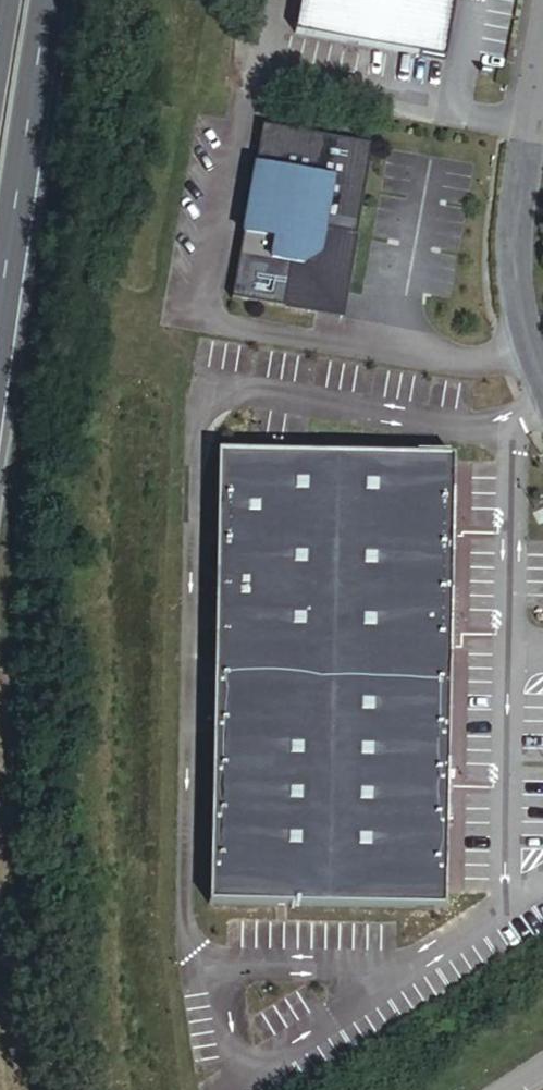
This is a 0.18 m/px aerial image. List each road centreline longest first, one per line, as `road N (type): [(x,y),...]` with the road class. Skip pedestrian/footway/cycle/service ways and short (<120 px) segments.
road 1 (unclassified): [(542,398),(521,354),(507,254),(542,41)]
road 2 (primary): [(0,329),(53,0)]

